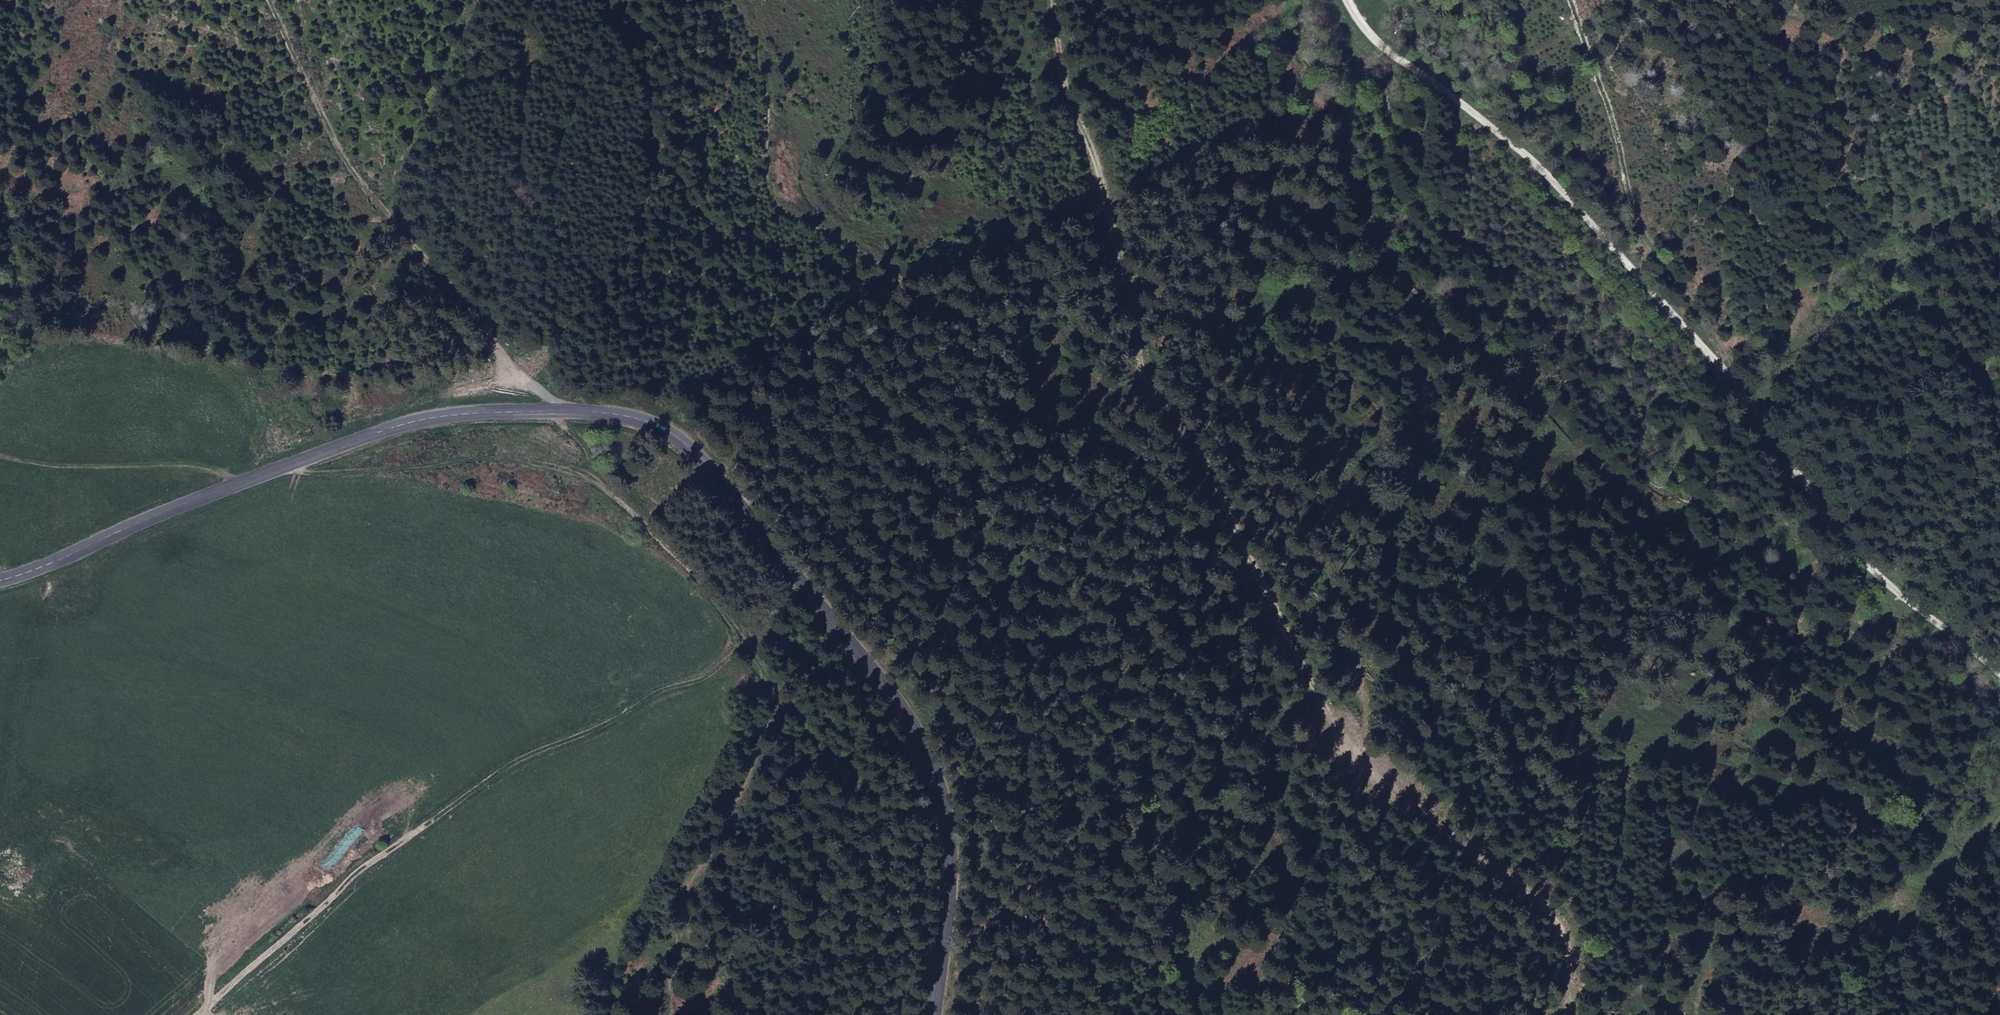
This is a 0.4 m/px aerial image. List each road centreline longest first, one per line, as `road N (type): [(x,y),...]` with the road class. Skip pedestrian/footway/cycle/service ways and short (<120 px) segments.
road 1 (track): [(1999,820),(1935,878),(1911,879),(1840,790),(1754,780),(1654,752),(1582,764),(1543,759),(1454,686),(1407,677),(1367,689),(1370,741),(1336,732),(1302,677),(1147,321),(1101,188),(1052,0)]
road 2 (secondary): [(933,1014),(955,863),(936,767),(894,695),(704,459),(667,428),(624,415),(559,411),(405,423),(279,465),(0,581)]
road 3 (track): [(1347,0),(1386,49),(1563,190),(1709,354),(1864,561),(1999,675)]
road 4 (track): [(1272,606),(1072,464),(977,376),(911,281),(786,209),(764,178),(769,85),(738,0)]
road 5 (track): [(1367,689),(1282,476),(1273,357),(1247,306),(1262,265),(1273,182),(1268,53),(1294,0)]
road 6 (track): [(740,629),(738,654),(704,676),(530,753),(378,857),(201,1014)]
road 7 (track): [(740,629),(650,523),(585,466),(486,454),(379,466),(279,465)]
road 8 (track): [(559,411),(343,157),(268,0)]
road 9 (track): [(1728,380),(1704,318),(1635,225),(1613,117),(1569,0)]
road 10 (track): [(672,1014),(689,891),(775,710),(776,683),(740,629)]
road 11 (track): [(0,450),(38,460),(279,465)]
road 12 (track): [(475,0),(383,208)]

